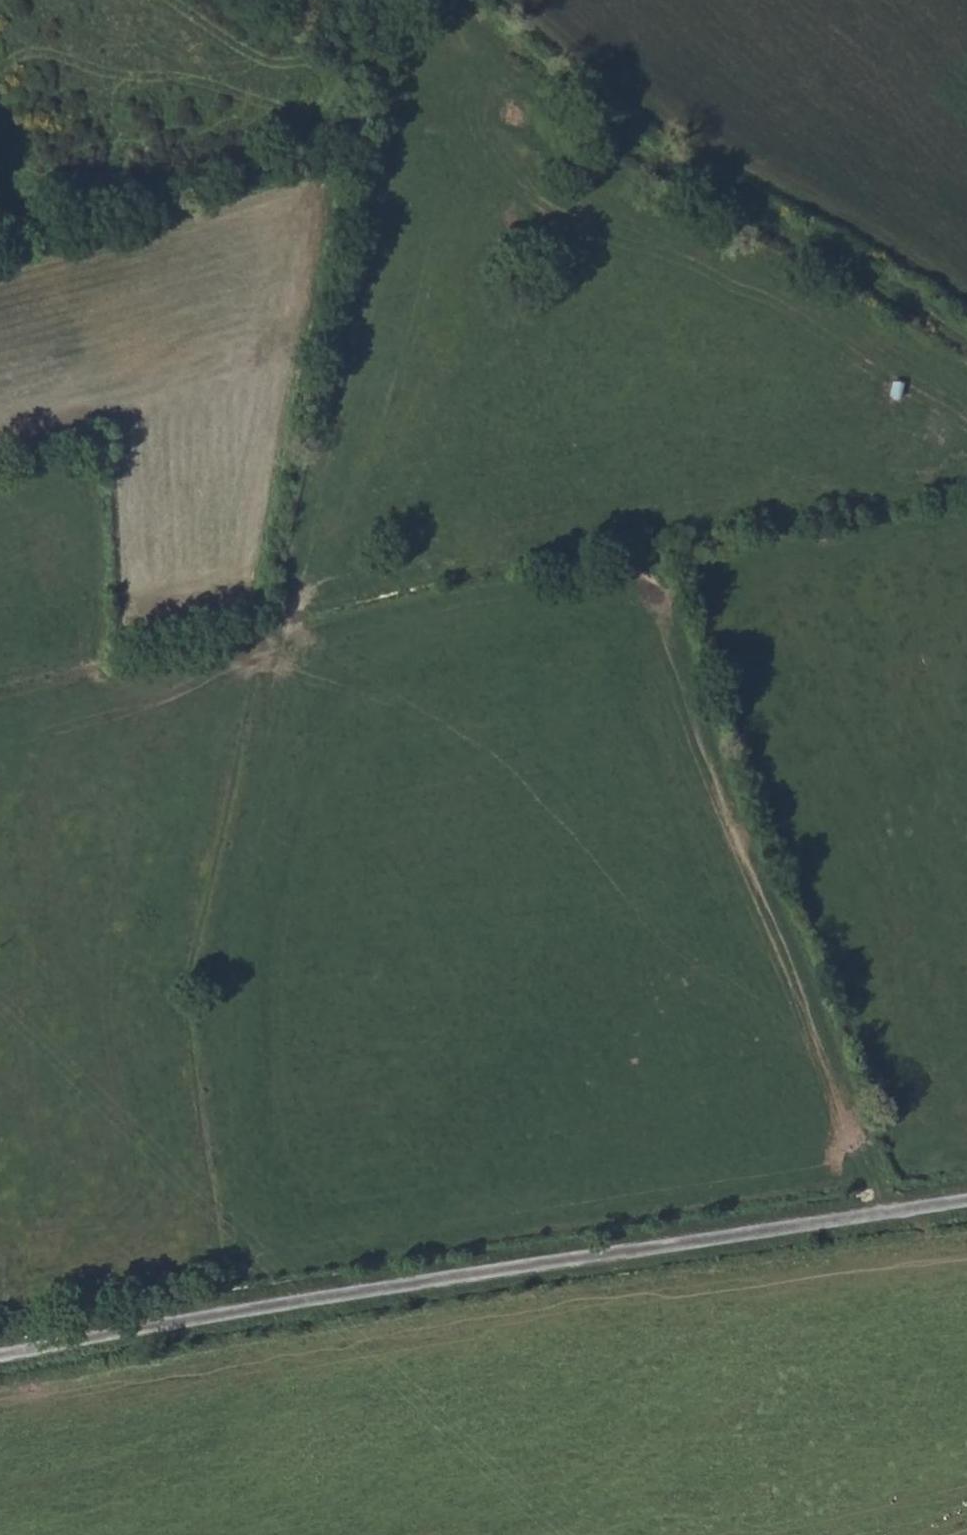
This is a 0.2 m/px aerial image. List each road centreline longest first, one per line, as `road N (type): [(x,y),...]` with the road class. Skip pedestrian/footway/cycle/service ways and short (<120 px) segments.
road 1 (track): [(0,1365),(421,1288),(966,1206)]
road 2 (track): [(966,351),(590,120)]

